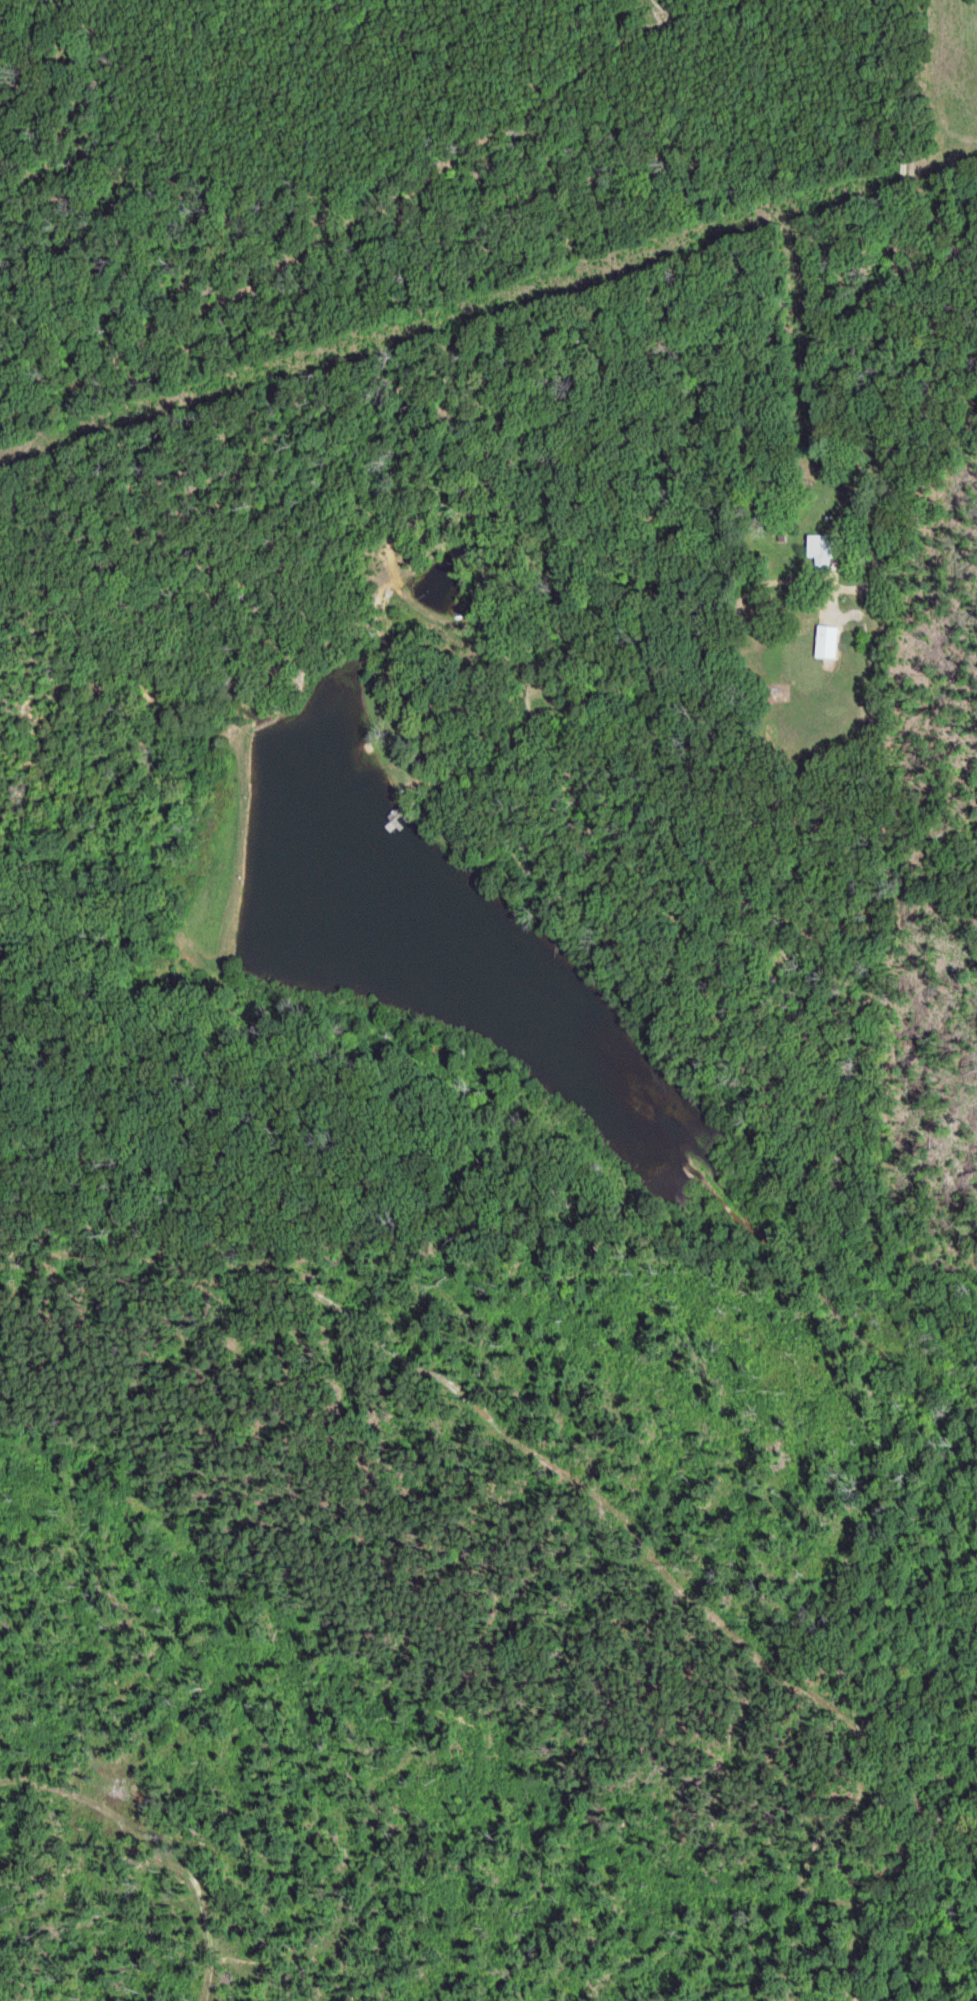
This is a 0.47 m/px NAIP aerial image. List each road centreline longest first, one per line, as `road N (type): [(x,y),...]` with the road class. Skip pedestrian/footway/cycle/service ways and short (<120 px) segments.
road 1 (residential): [(0,416),(229,274),(760,0)]
road 2 (residential): [(881,526),(899,0)]

